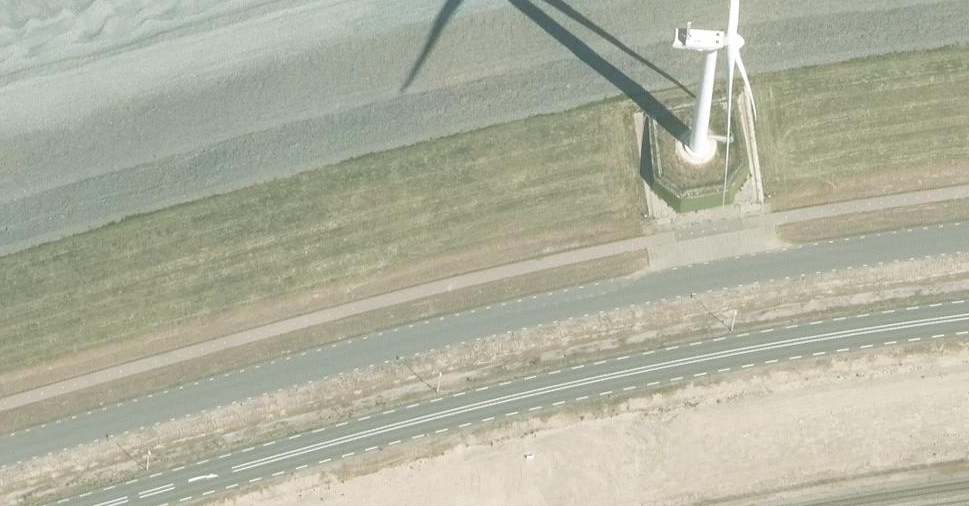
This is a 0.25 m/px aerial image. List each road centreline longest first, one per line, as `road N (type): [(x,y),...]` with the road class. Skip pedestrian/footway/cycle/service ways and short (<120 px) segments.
road 1 (unclassified): [(968,247),(816,265),(475,335),(0,463)]
road 2 (secondary): [(968,326),(548,399),(140,505)]

